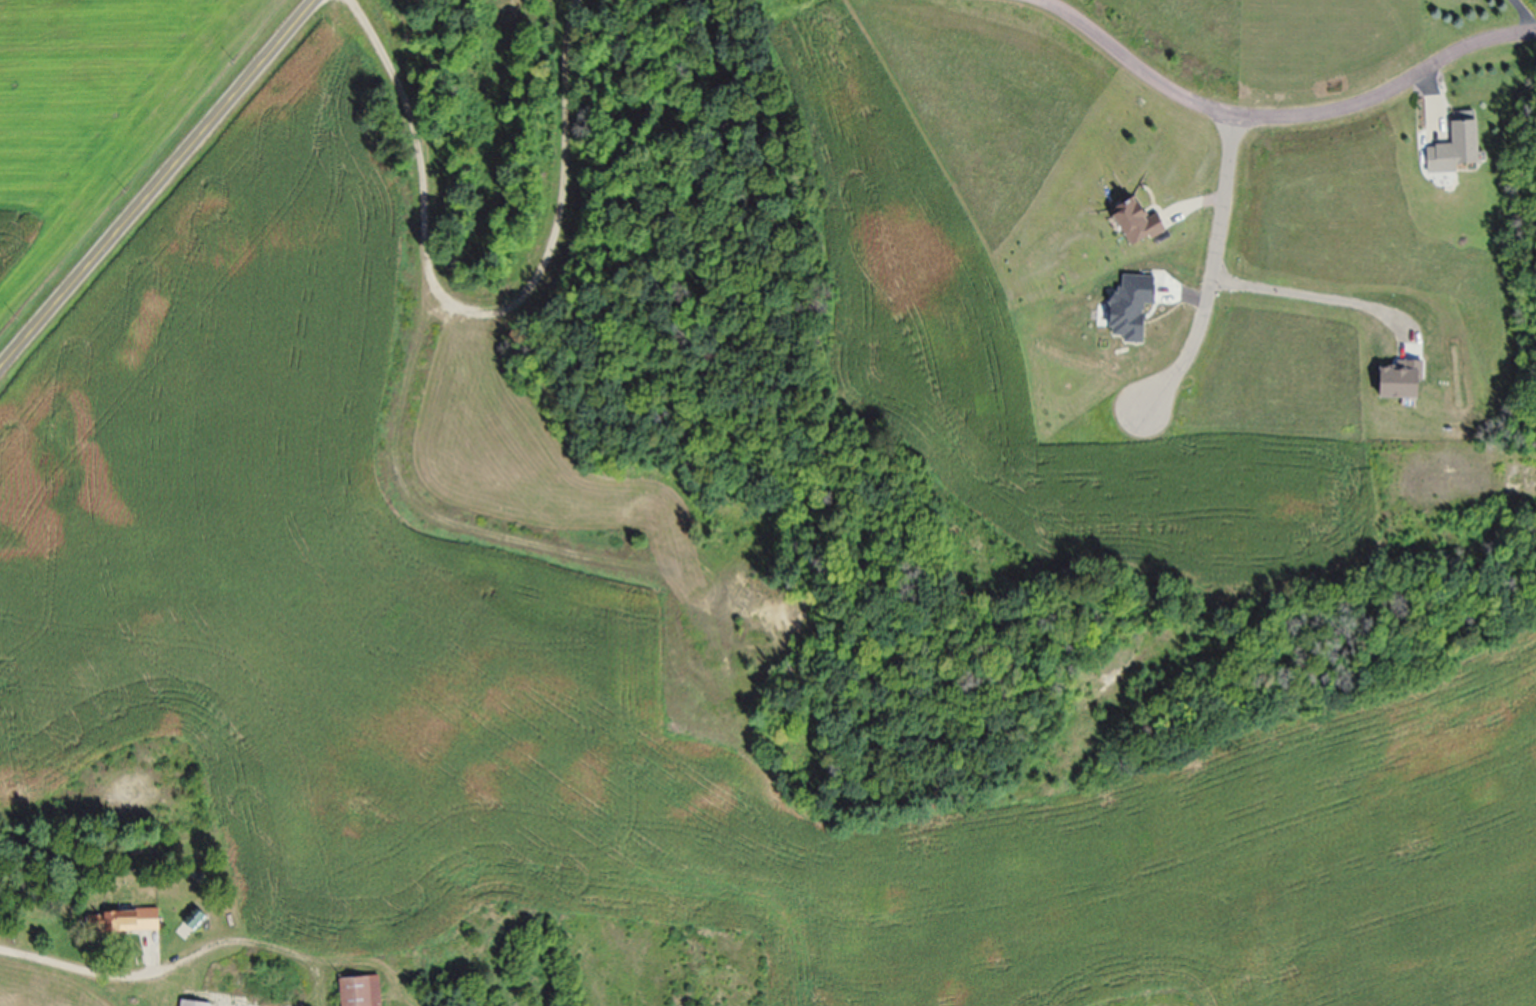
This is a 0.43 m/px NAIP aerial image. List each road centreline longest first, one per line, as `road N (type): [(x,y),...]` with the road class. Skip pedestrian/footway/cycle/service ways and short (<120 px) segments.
road 1 (residential): [(1016,0),(1068,16),(1174,96),(1238,124),(1322,122),(1380,102),(1492,44),(1535,36)]
road 2 (tertiary): [(0,370),(315,0)]
road 3 (residential): [(1238,124),(1194,348),(1146,412)]

